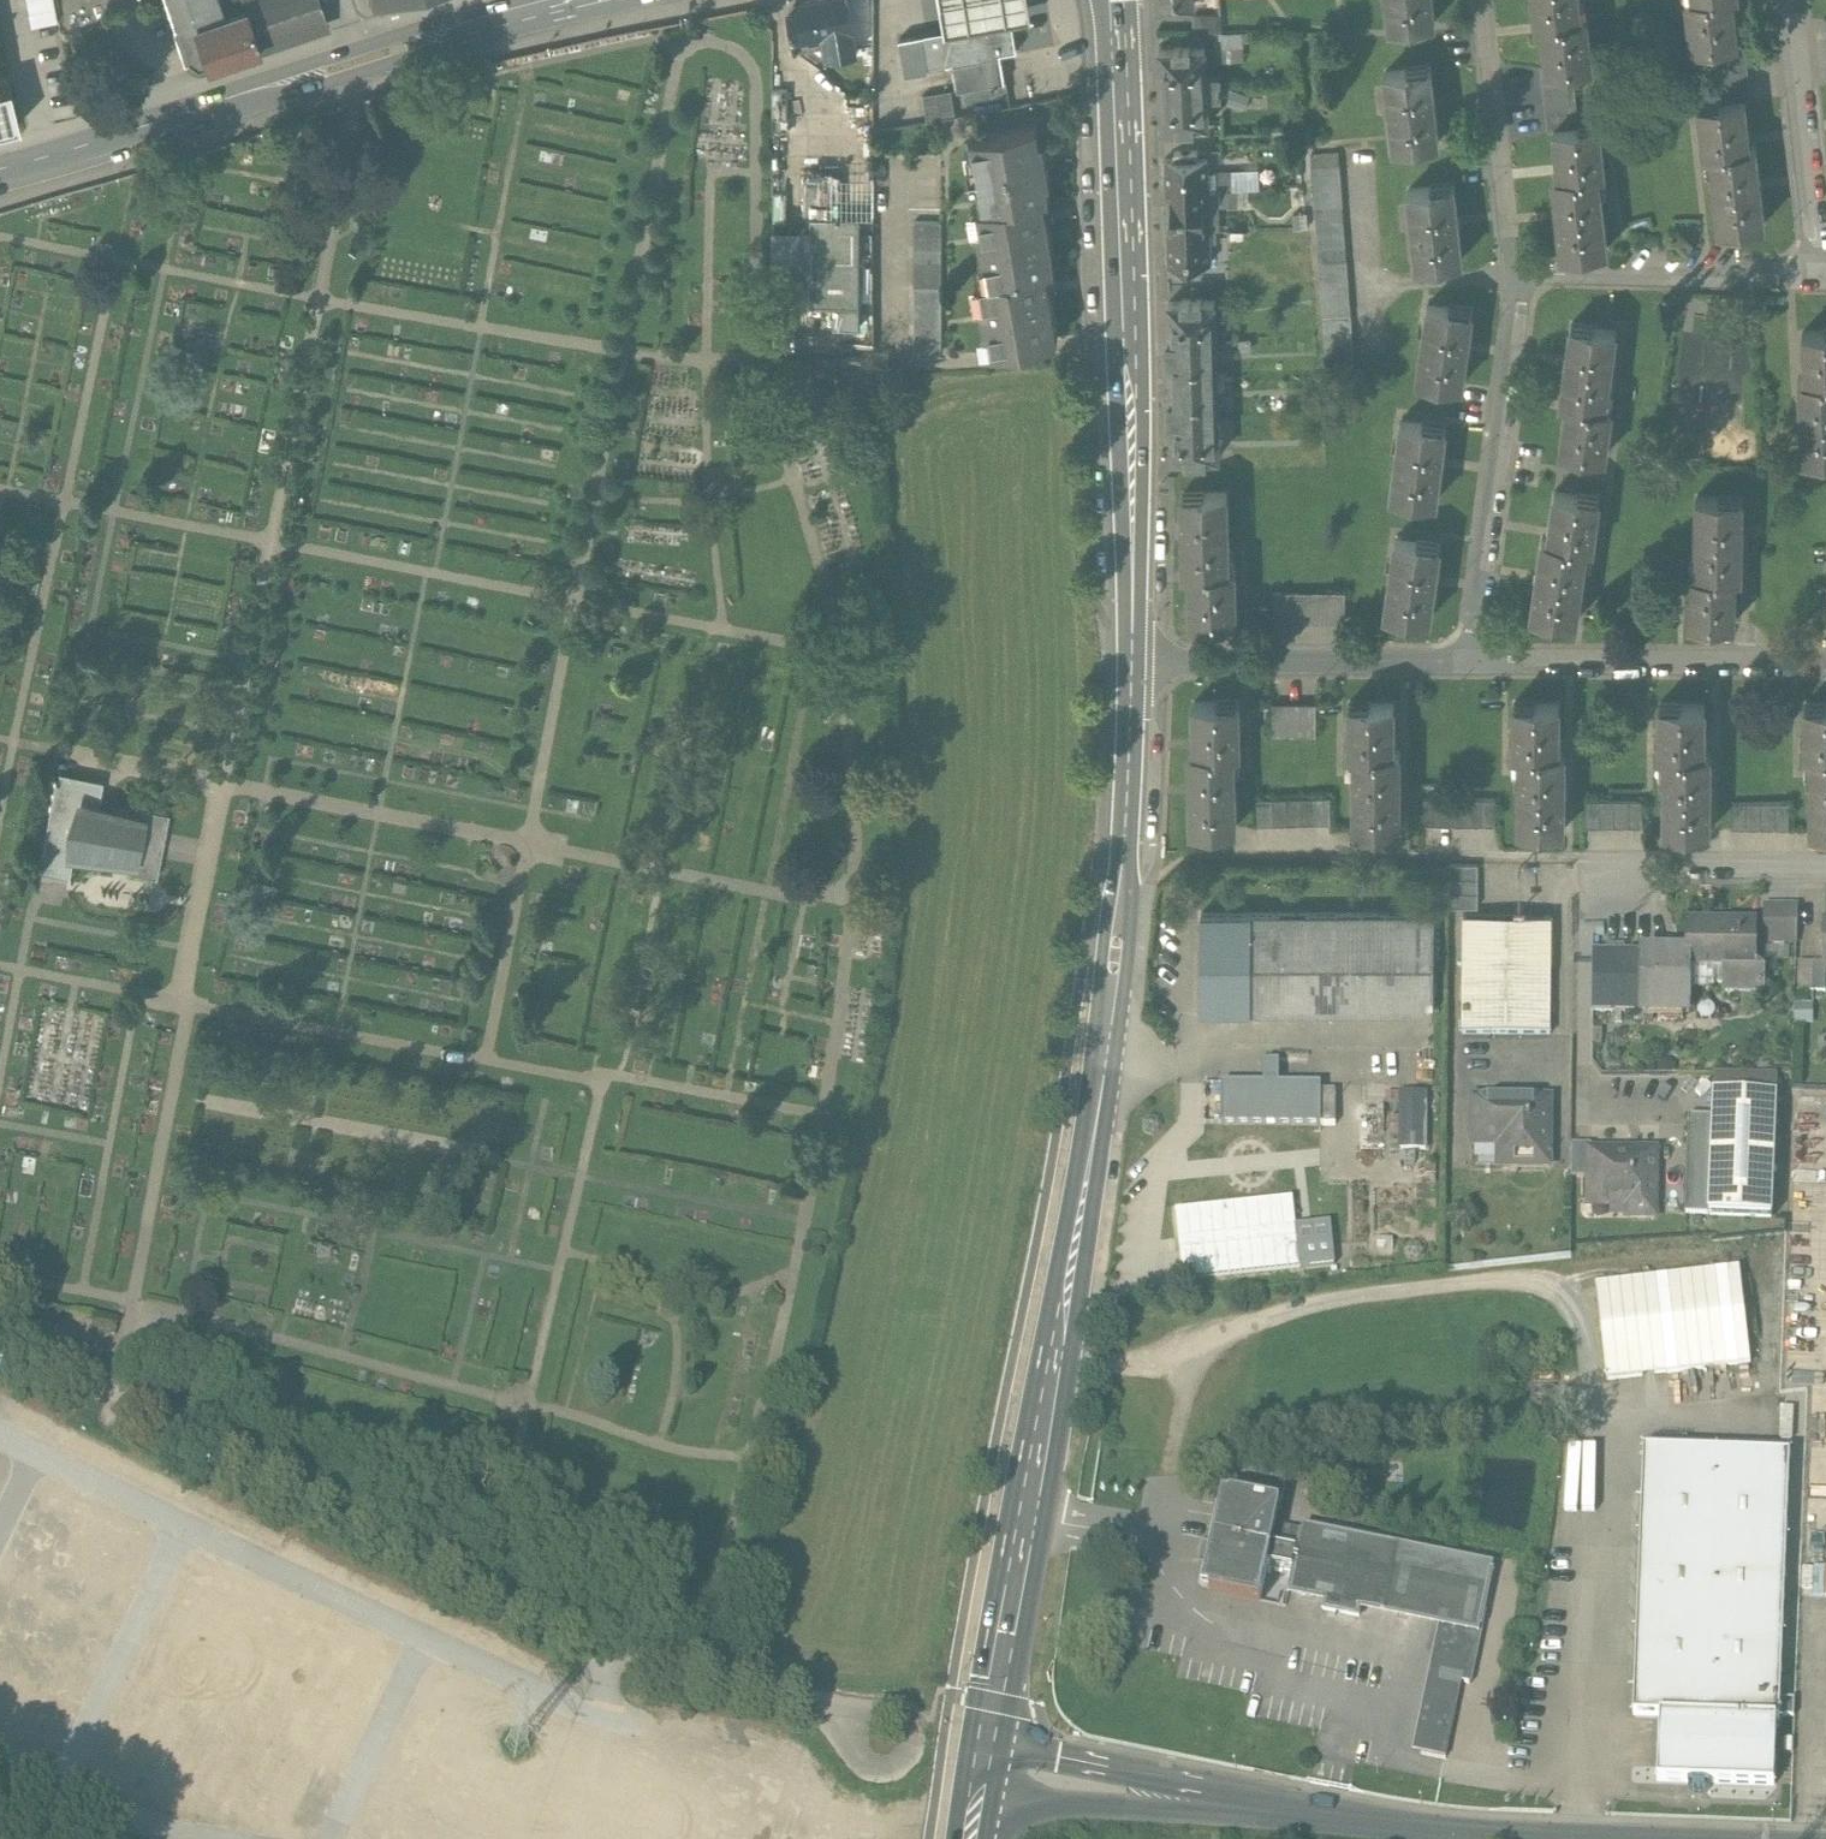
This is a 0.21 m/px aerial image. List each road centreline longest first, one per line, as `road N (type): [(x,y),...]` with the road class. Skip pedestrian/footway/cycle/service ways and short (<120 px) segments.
road 1 (secondary): [(988,1734),(1115,955),(1131,654)]
road 2 (secondary): [(1131,654),(1120,0)]
road 3 (residential): [(1516,279),(1476,665)]
road 4 (primary): [(0,174),(357,62)]
road 5 (residential): [(1476,665),(1825,668)]
road 6 (residential): [(1131,654),(1476,665)]
road 7 (unclassified): [(1295,1817),(1243,1792),(988,1734)]
road 8 (unclassified): [(978,1800),(1255,1824),(1295,1817)]
road 9 (unclassified): [(1610,1838),(1295,1817)]
road 10 (residential): [(1516,279),(1822,278)]
road 11 (residential): [(1484,0),(1516,279)]
road 12 (residential): [(1822,278),(1790,0)]
road 13 (primary): [(357,62),(588,0)]
road 14 (residential): [(1825,874),(1618,874)]

